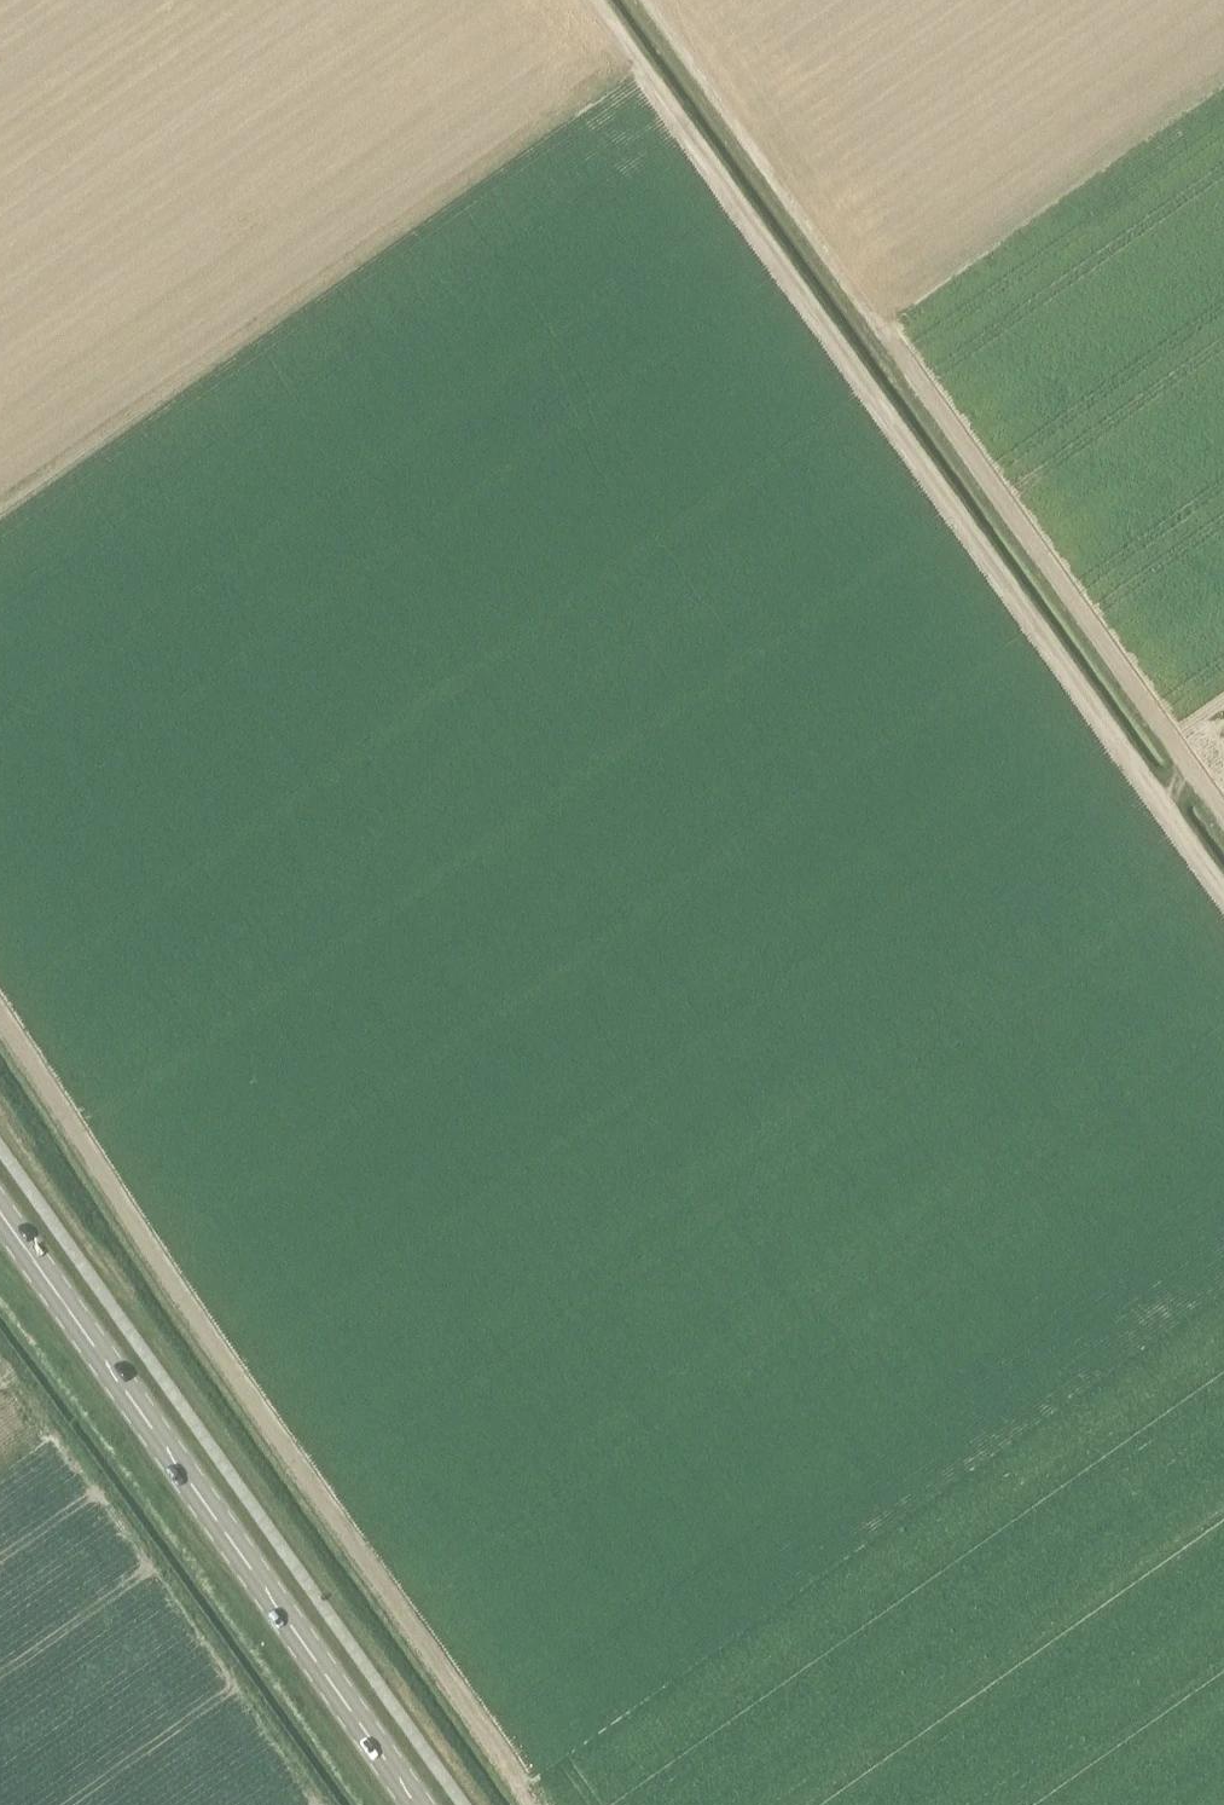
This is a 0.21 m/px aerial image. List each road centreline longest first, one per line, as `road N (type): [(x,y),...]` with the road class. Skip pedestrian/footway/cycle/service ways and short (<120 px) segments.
road 1 (primary): [(0,1213),(417,1804)]

